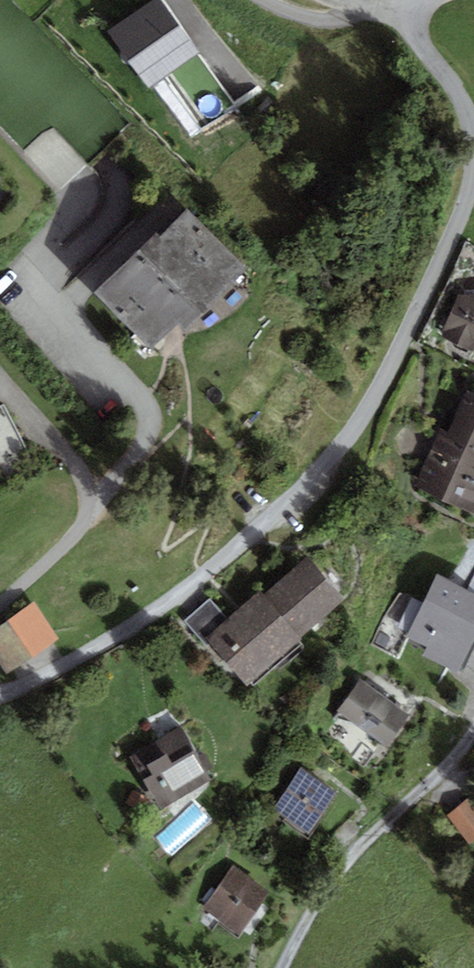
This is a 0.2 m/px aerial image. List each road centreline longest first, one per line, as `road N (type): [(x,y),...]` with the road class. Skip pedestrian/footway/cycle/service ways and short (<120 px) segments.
road 1 (residential): [(0,697),(171,601),(327,463),(398,353),(473,173)]
road 2 (residential): [(473,736),(350,856),(321,893),(281,967)]
road 3 (residential): [(0,605),(78,529),(88,496),(85,478),(0,379)]
road 4 (residential): [(473,130),(413,12)]

